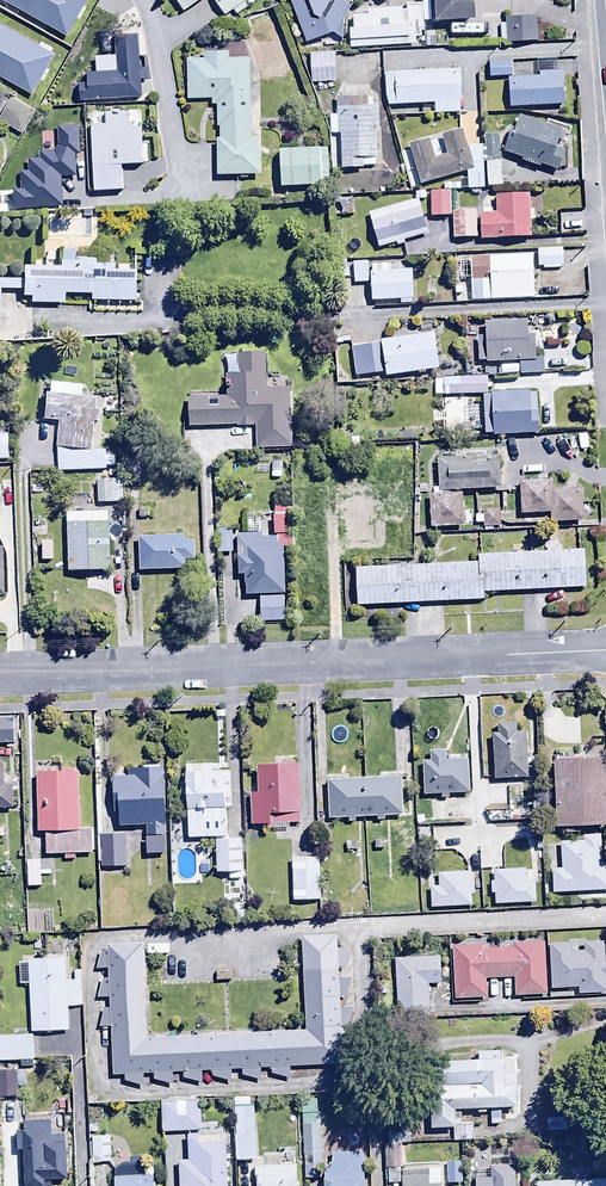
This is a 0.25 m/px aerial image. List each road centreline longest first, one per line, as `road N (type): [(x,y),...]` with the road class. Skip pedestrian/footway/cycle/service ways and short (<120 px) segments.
road 1 (residential): [(605,650),(0,674)]
road 2 (residential): [(164,194),(181,187),(142,0)]

